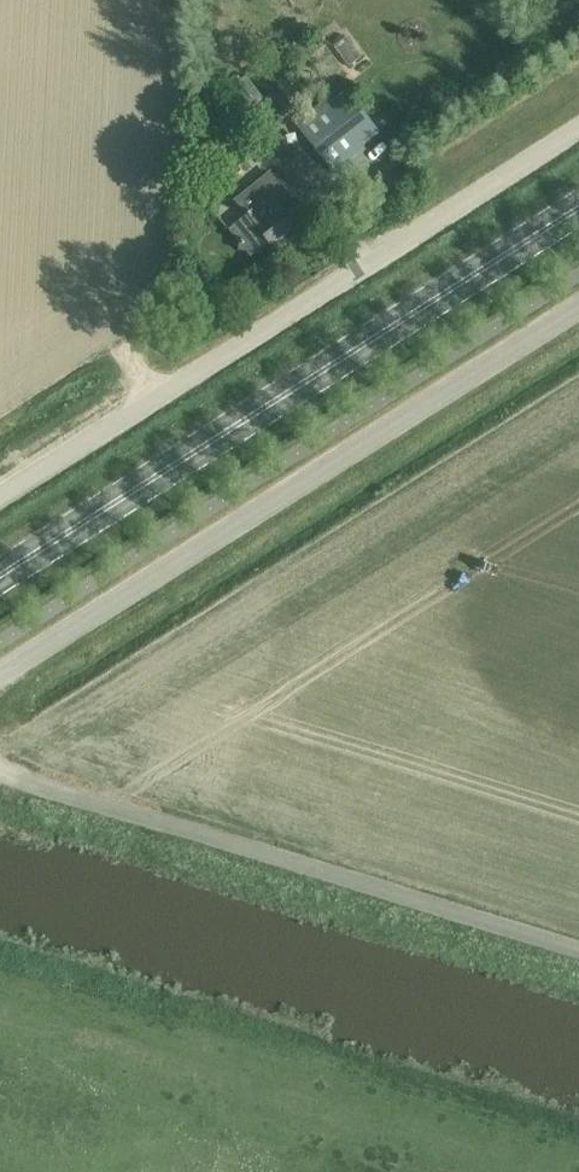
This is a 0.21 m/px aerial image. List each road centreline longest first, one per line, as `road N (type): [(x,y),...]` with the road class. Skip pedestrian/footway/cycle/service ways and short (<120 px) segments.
road 1 (unclassified): [(0,674),(578,306)]
road 2 (unclassified): [(0,496),(578,129)]
road 3 (primary): [(0,577),(578,211)]
road 4 (unclassified): [(0,765),(578,950)]

